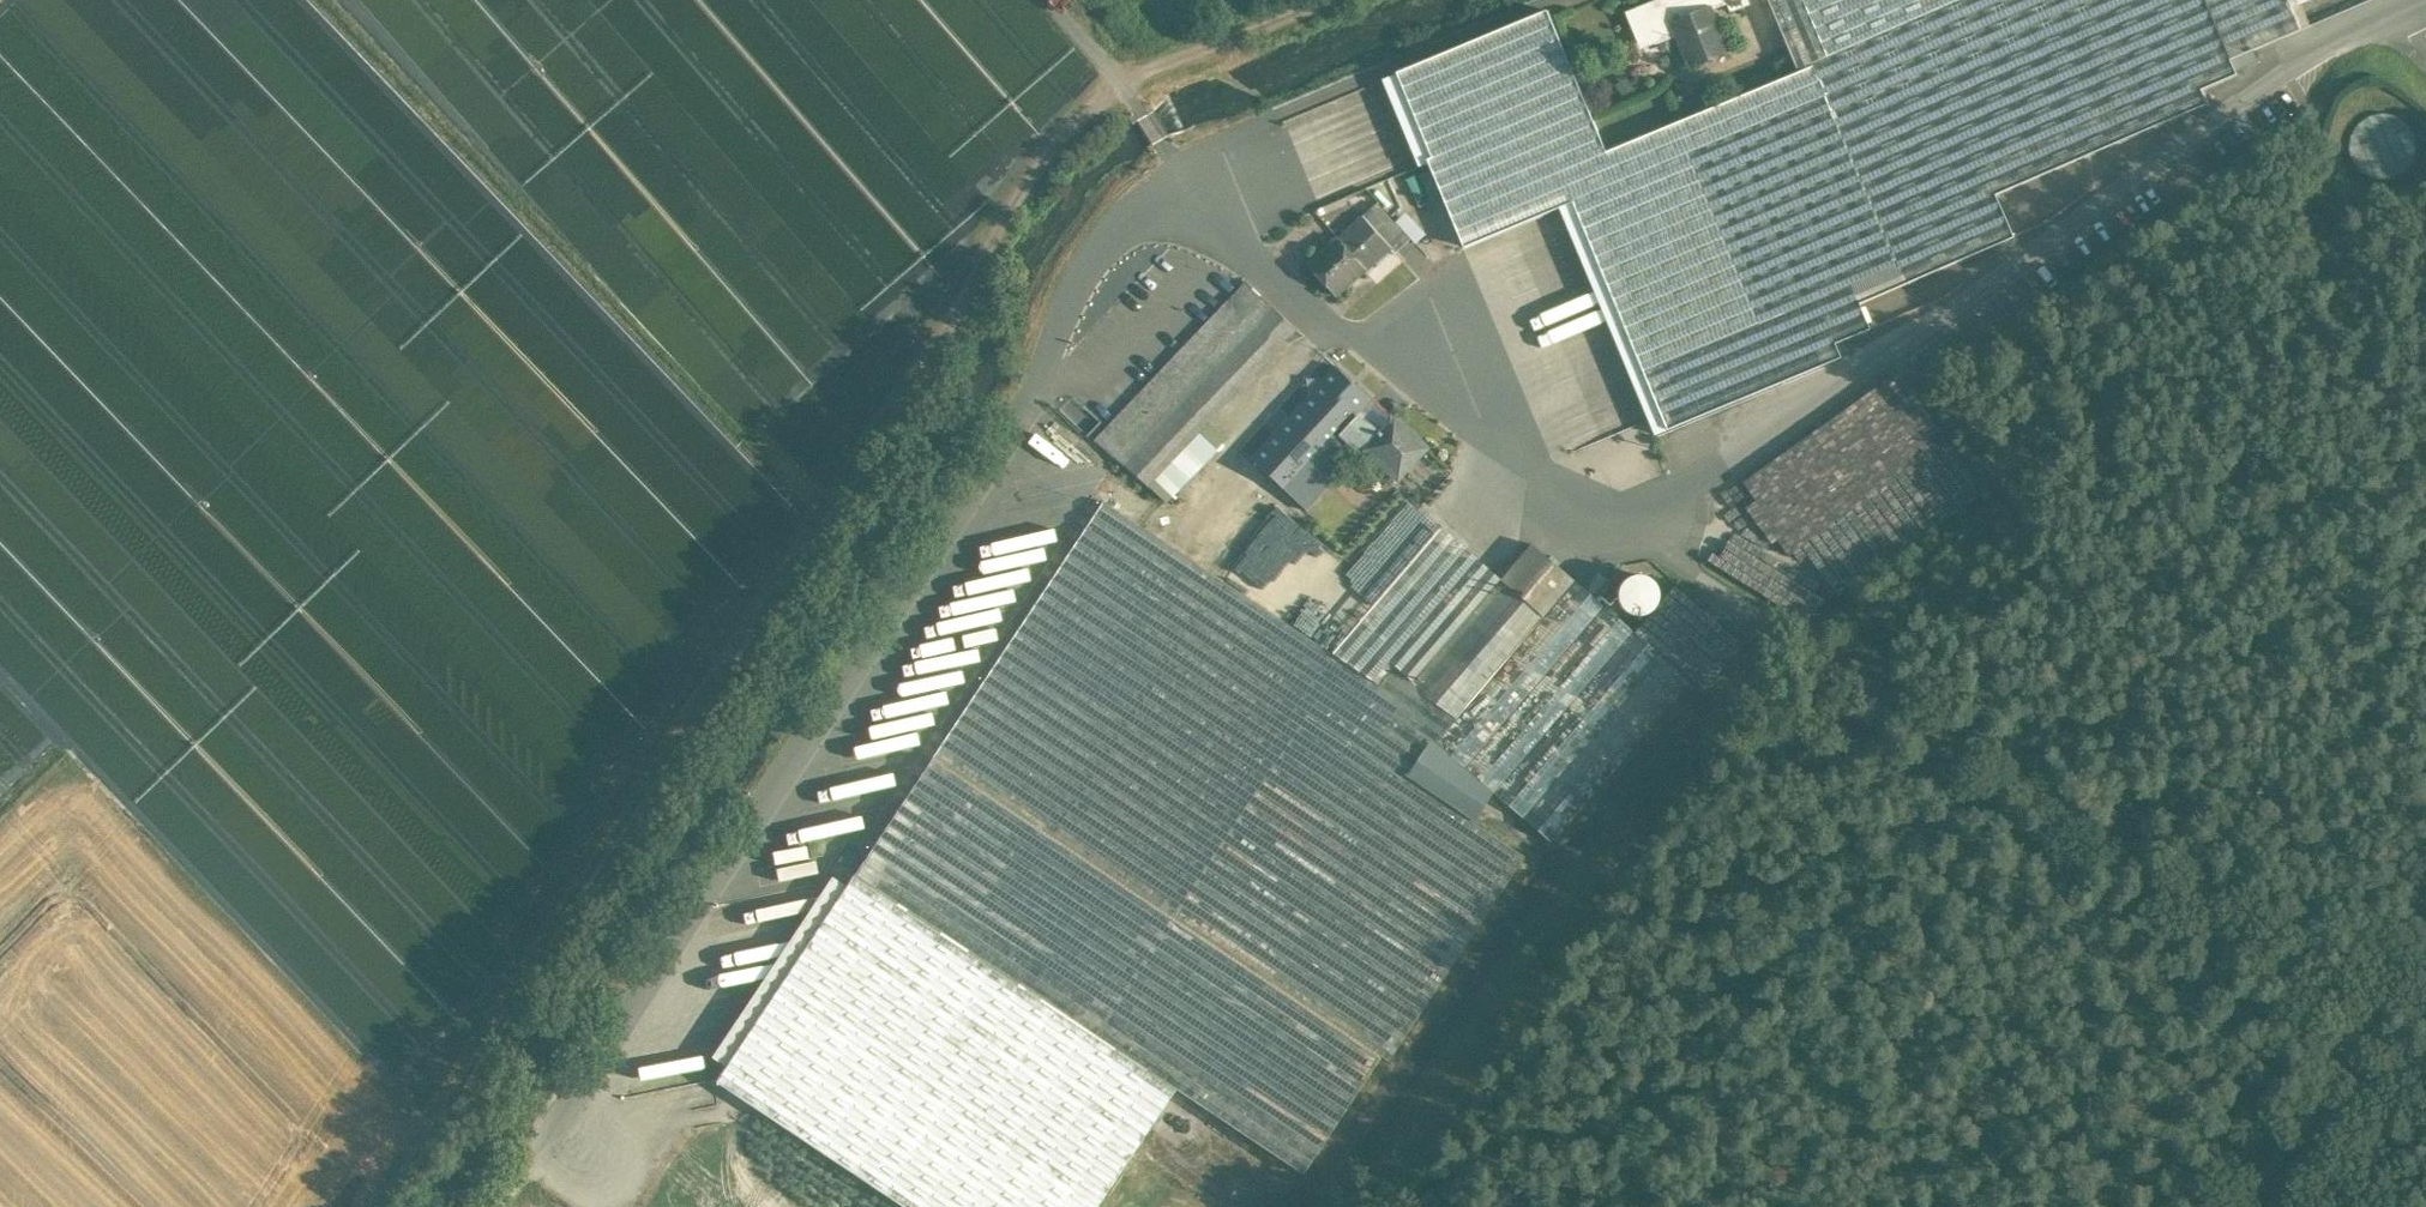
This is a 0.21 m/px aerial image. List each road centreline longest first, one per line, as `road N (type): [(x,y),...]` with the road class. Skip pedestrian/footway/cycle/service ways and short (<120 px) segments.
road 1 (track): [(1119,81),(1021,188),(937,351),(380,1206)]
road 2 (unclassified): [(2379,0),(1627,529)]
road 3 (track): [(1627,529),(2364,1023)]
road 4 (unclassified): [(1165,148),(1252,259),(1464,423),(1627,529)]
road 5 (track): [(1334,0),(1119,81)]
road 6 (track): [(2364,1023),(2243,1206)]

